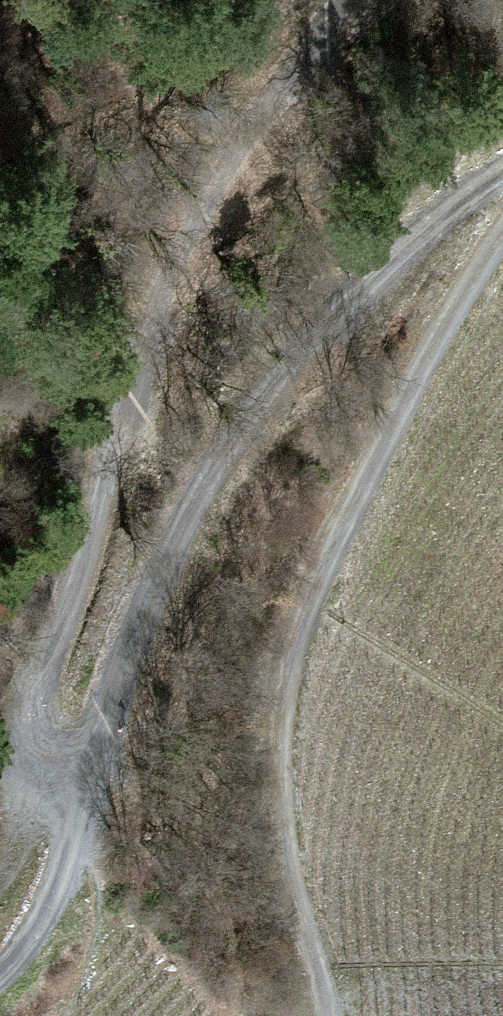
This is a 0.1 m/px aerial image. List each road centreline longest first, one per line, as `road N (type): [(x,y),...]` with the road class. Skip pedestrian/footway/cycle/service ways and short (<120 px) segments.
road 1 (track): [(67,758),(36,750),(29,720),(100,518),(120,424),(220,198),(354,0)]
road 2 (track): [(502,235),(407,390),(295,631),(271,796),(281,868),(325,989),(324,1015)]
road 3 (track): [(502,180),(410,245),(329,327),(265,411),(194,510),(102,739),(67,758)]
road 4 (track): [(0,967),(34,934),(67,853),(67,758)]

